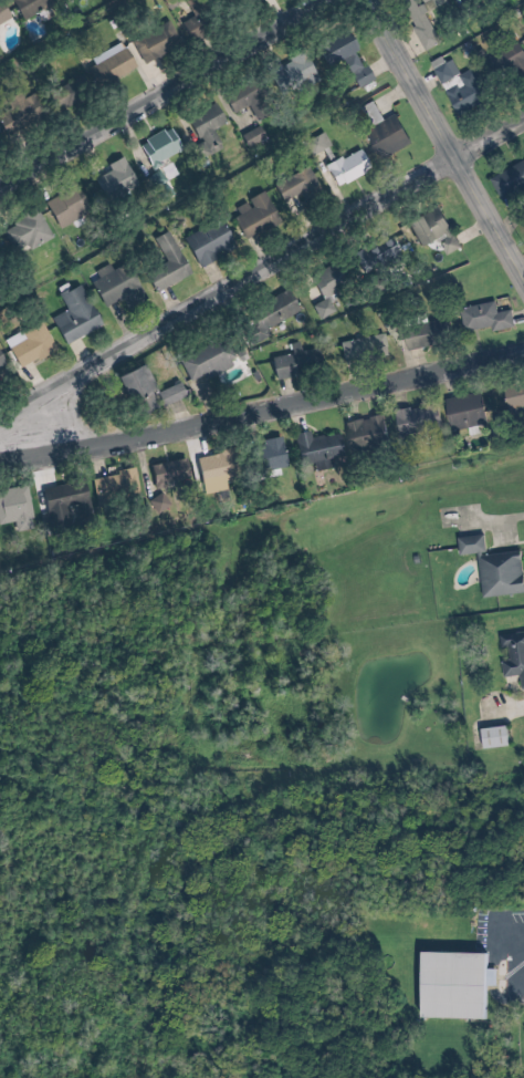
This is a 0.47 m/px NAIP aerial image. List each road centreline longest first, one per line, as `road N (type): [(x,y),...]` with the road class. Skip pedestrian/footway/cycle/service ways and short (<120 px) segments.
road 1 (residential): [(0,432),(523,116)]
road 2 (residential): [(0,455),(119,444),(523,352)]
road 3 (residential): [(331,0),(0,193)]
road 4 (tertiary): [(523,265),(374,0)]

